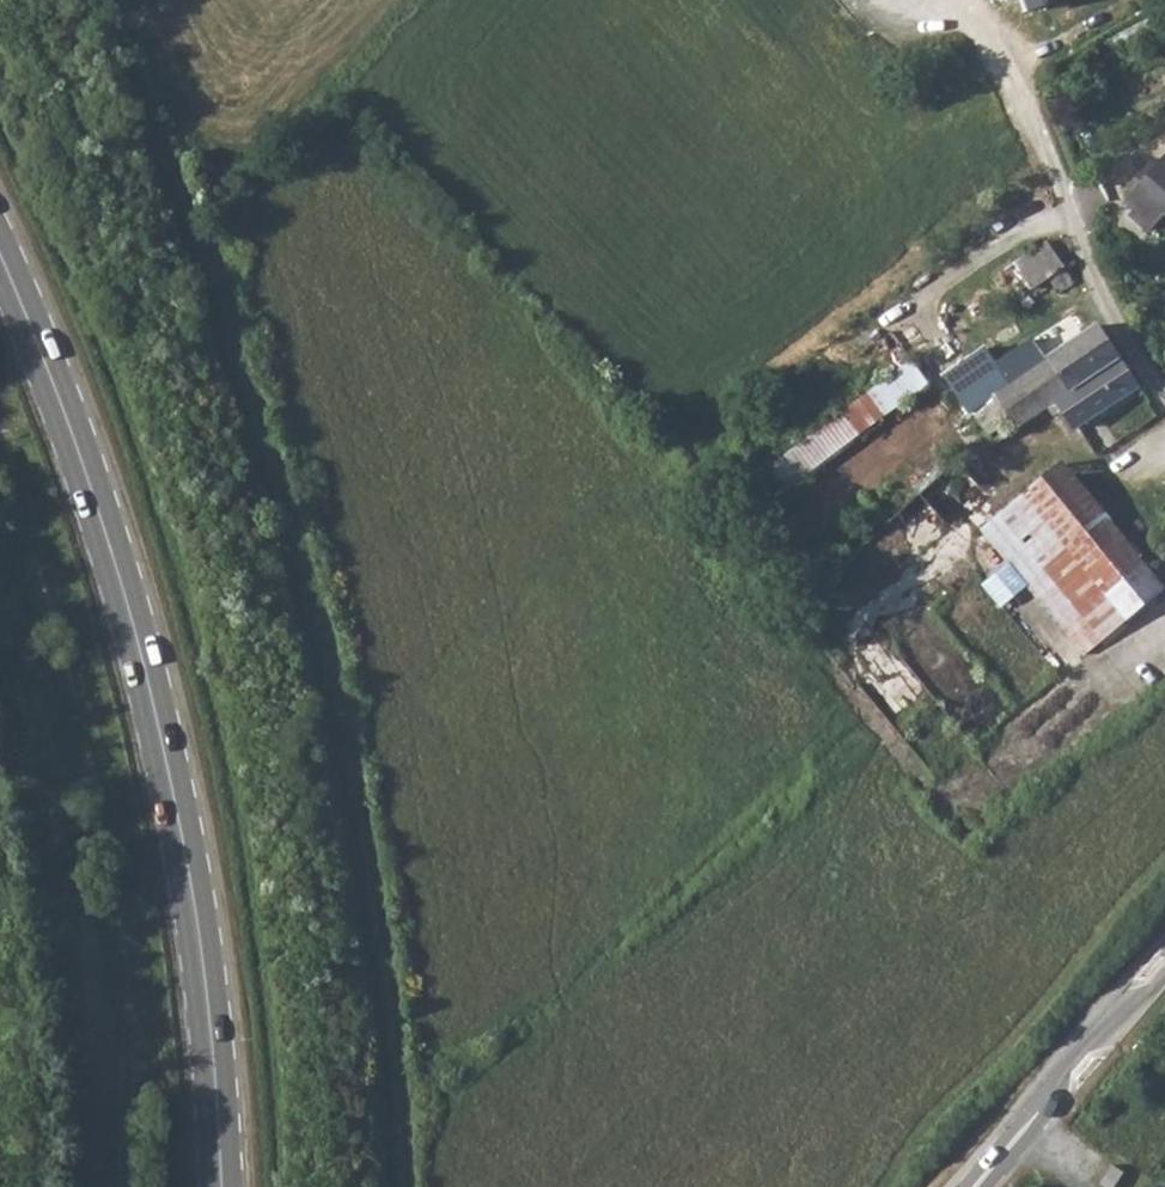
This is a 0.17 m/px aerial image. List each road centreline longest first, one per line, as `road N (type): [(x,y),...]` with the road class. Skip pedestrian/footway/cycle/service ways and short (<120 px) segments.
road 1 (primary): [(218,1186),(210,1049),(183,843),(93,497),(0,265)]
road 2 (residential): [(1164,398),(1094,274),(1025,85),(980,0)]
road 3 (unclassified): [(982,1186),(1164,971)]

